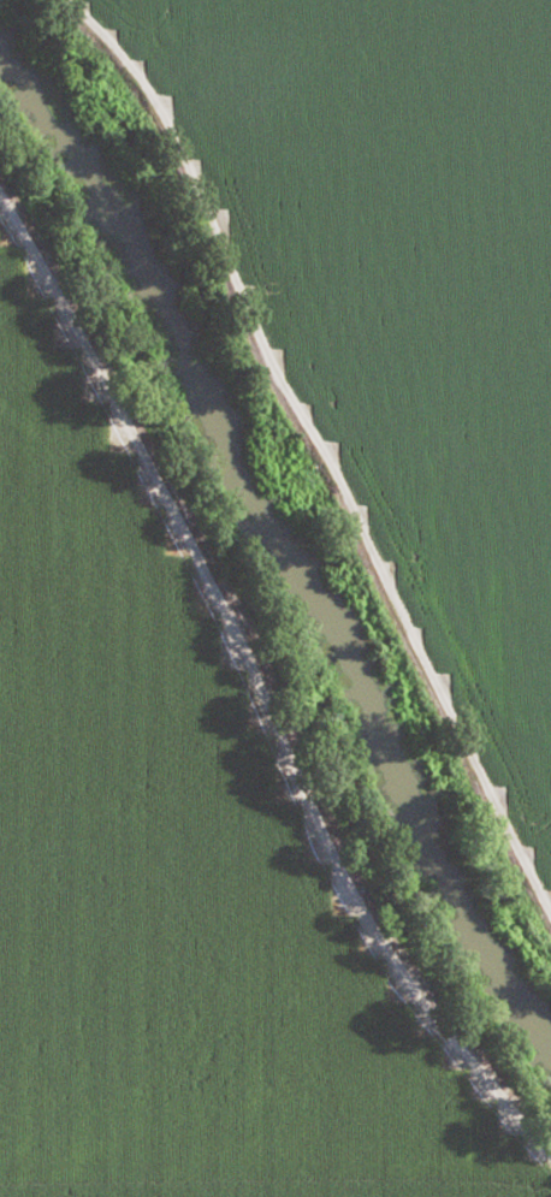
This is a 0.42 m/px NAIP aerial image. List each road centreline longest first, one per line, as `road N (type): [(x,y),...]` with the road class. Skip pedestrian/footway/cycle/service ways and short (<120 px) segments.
road 1 (track): [(550,1147),(492,1085),(351,893),(197,541),(49,272),(0,201)]
road 2 (track): [(550,921),(380,577),(260,358),(230,250),(177,137),(63,0)]

